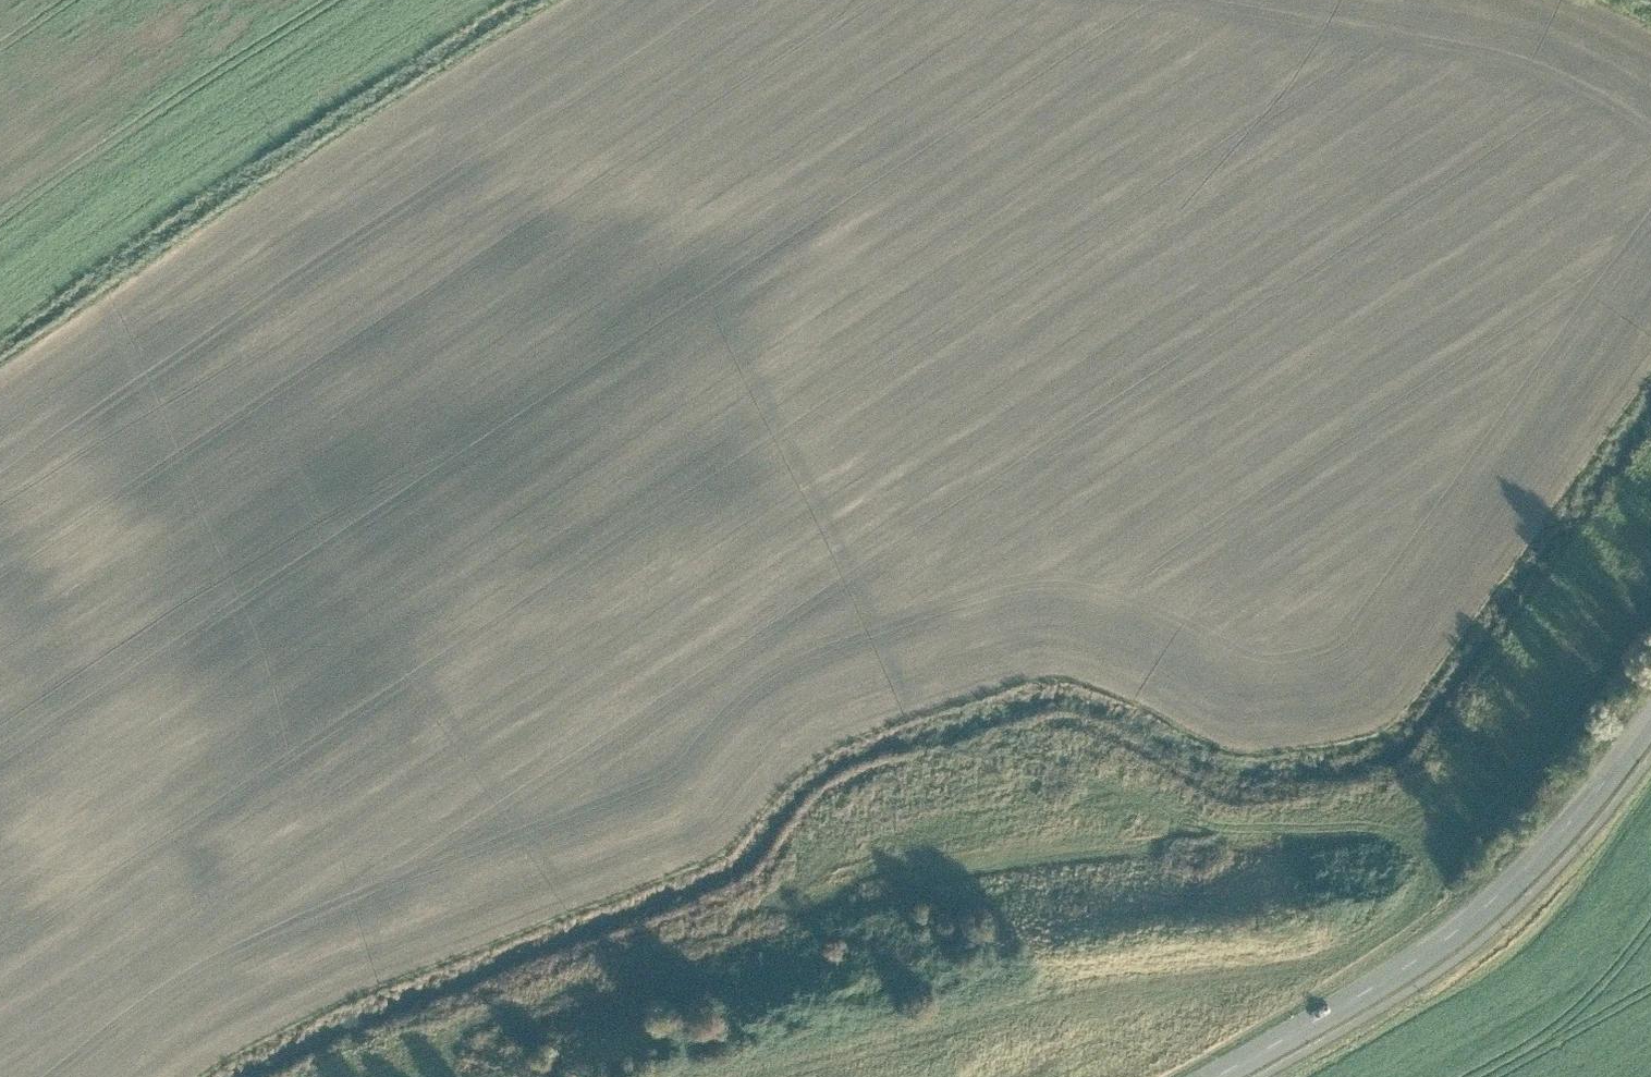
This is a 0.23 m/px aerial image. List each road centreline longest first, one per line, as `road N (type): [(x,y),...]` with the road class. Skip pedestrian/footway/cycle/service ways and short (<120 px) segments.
road 1 (residential): [(1216,1076),(1408,964),(1491,900),(1582,807),(1650,718)]

